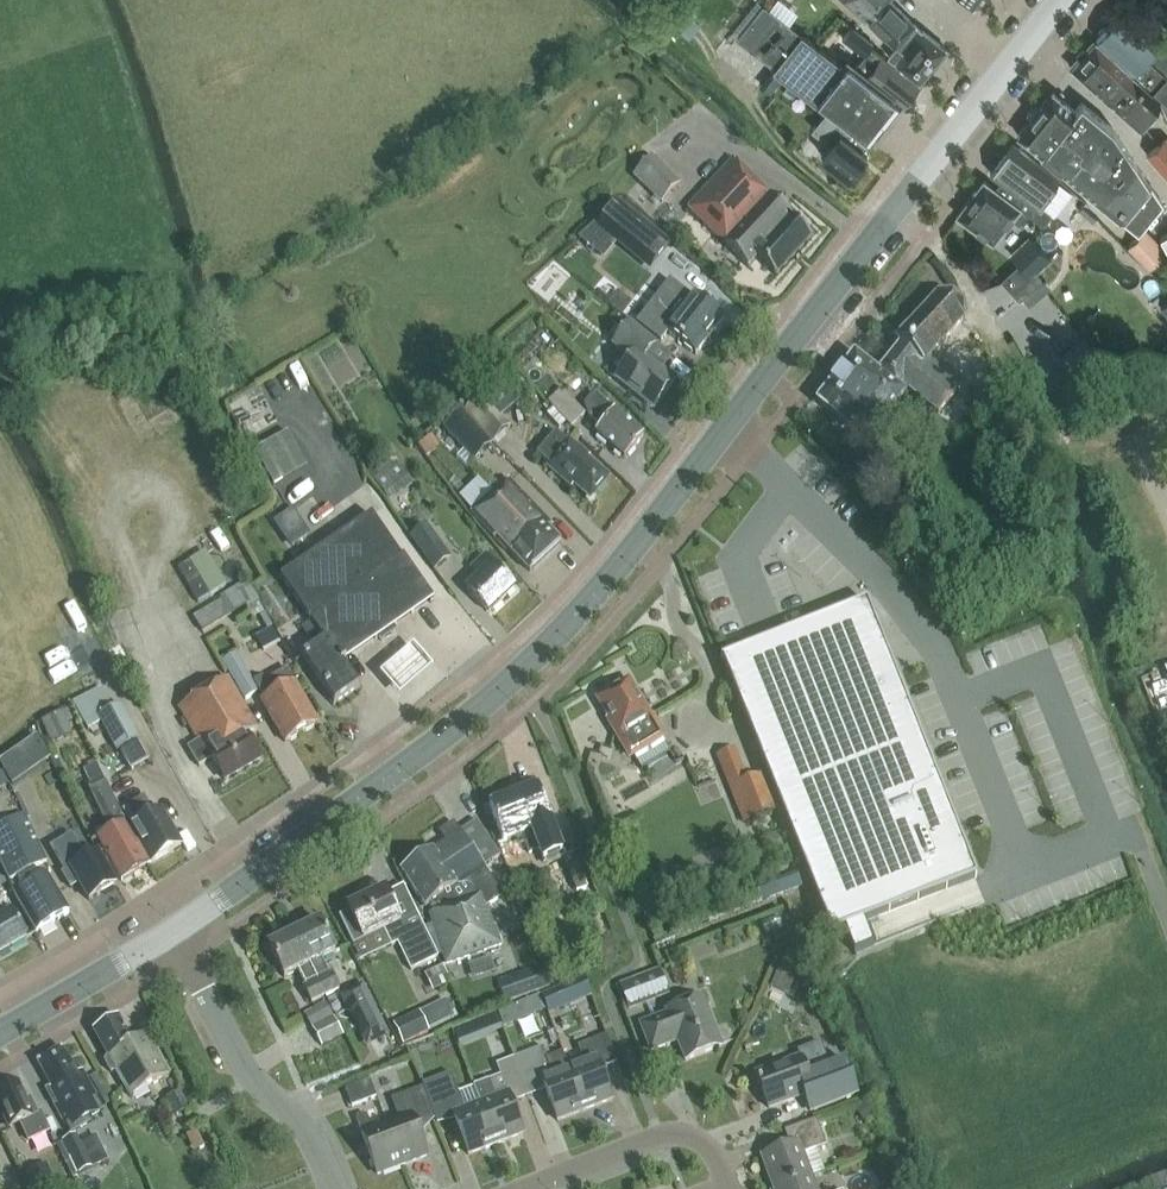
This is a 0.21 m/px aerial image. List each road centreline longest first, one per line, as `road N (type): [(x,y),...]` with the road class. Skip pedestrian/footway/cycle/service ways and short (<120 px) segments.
road 1 (secondary): [(171,933),(453,729),(538,656),(598,592),(1063,0)]
road 2 (residential): [(333,1188),(310,1131),(246,1074),(171,933)]
road 3 (residential): [(729,1188),(708,1143),(679,1132),(527,1188)]
road 4 (secondary): [(0,1034),(171,933)]

